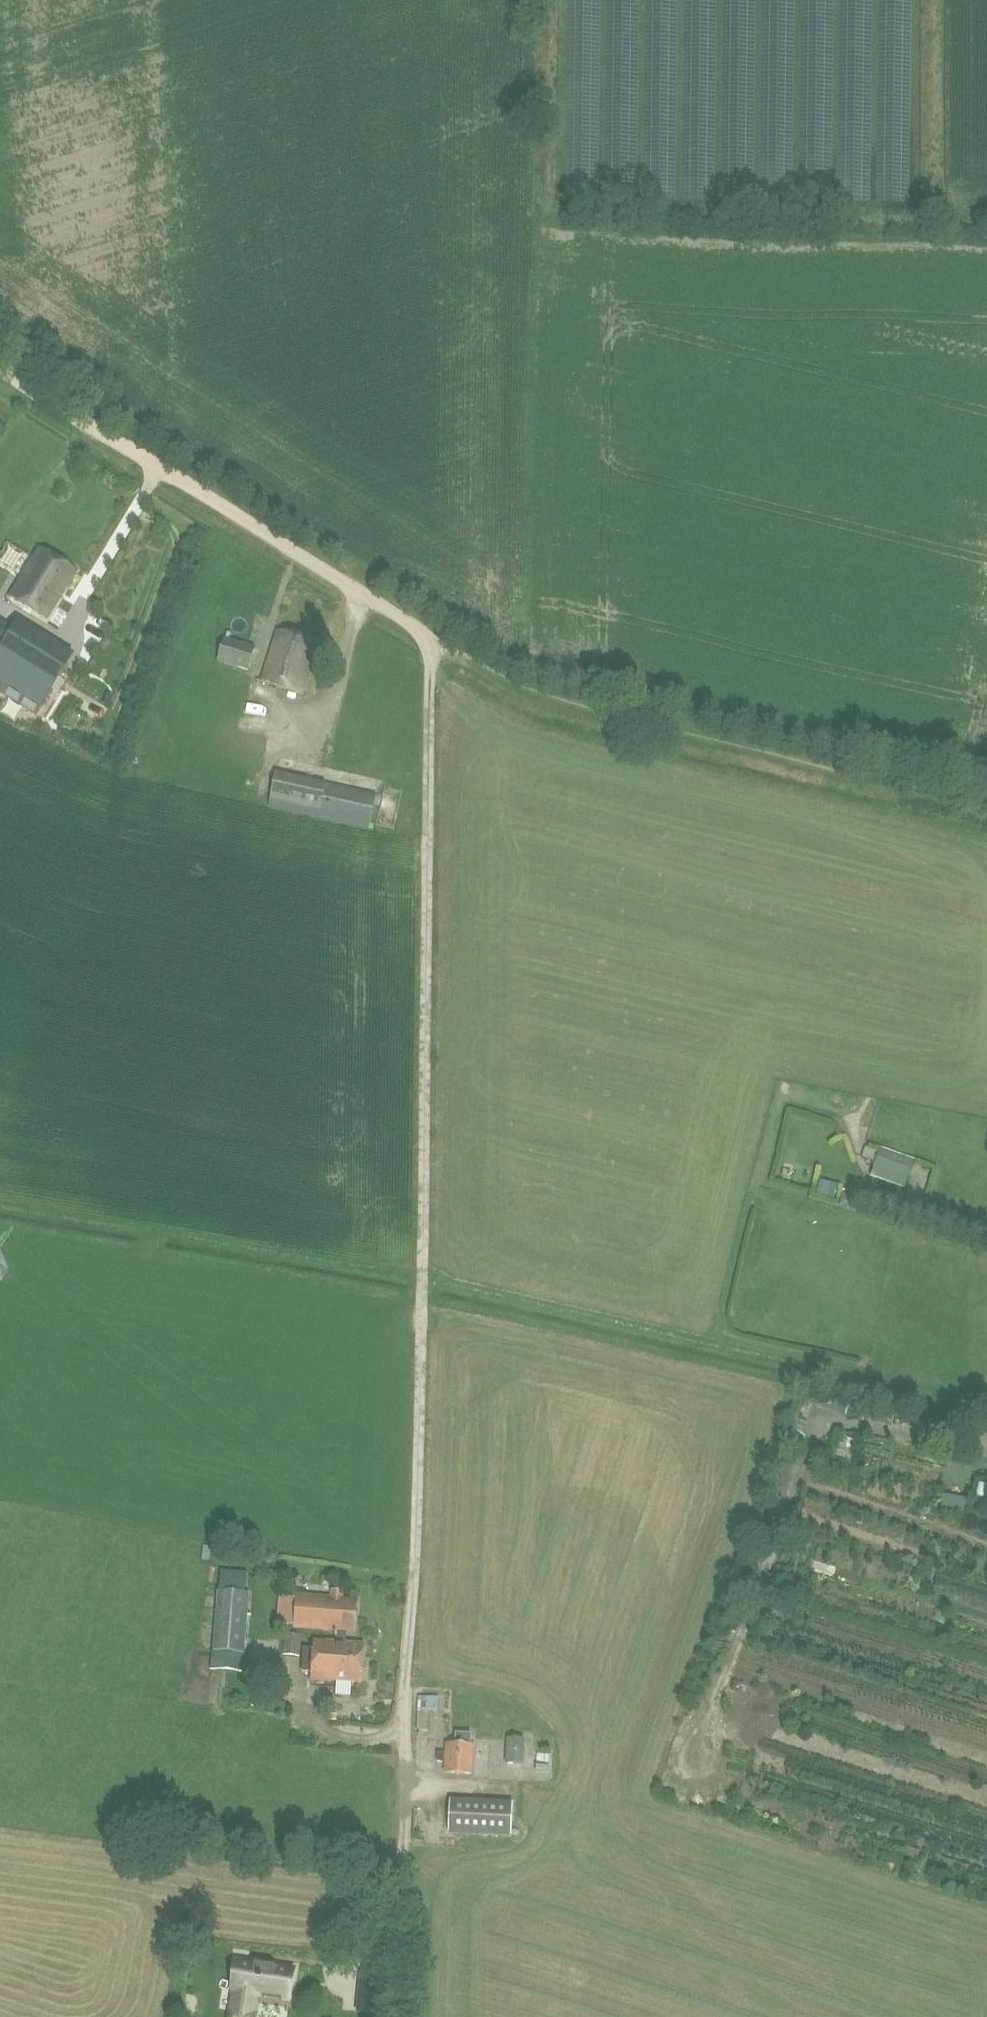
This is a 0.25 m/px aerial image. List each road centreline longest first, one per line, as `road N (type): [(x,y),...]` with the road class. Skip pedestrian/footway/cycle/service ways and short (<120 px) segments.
road 1 (unclassified): [(359,1980),(394,1908),(428,990),(431,642),(0,362)]

